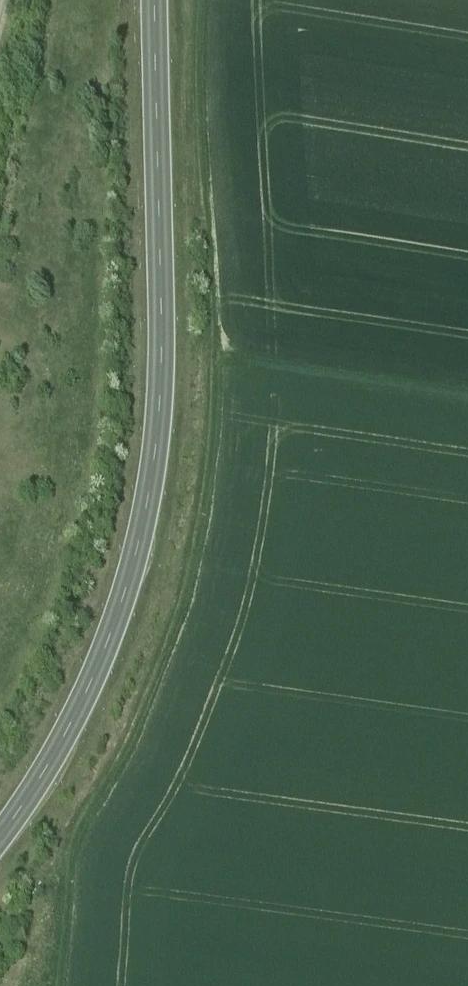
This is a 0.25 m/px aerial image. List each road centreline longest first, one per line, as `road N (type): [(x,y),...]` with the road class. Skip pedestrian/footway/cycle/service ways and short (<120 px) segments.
road 1 (tertiary): [(153,0),(162,340),(146,500),(123,596),(87,683),(41,774),(0,828)]

